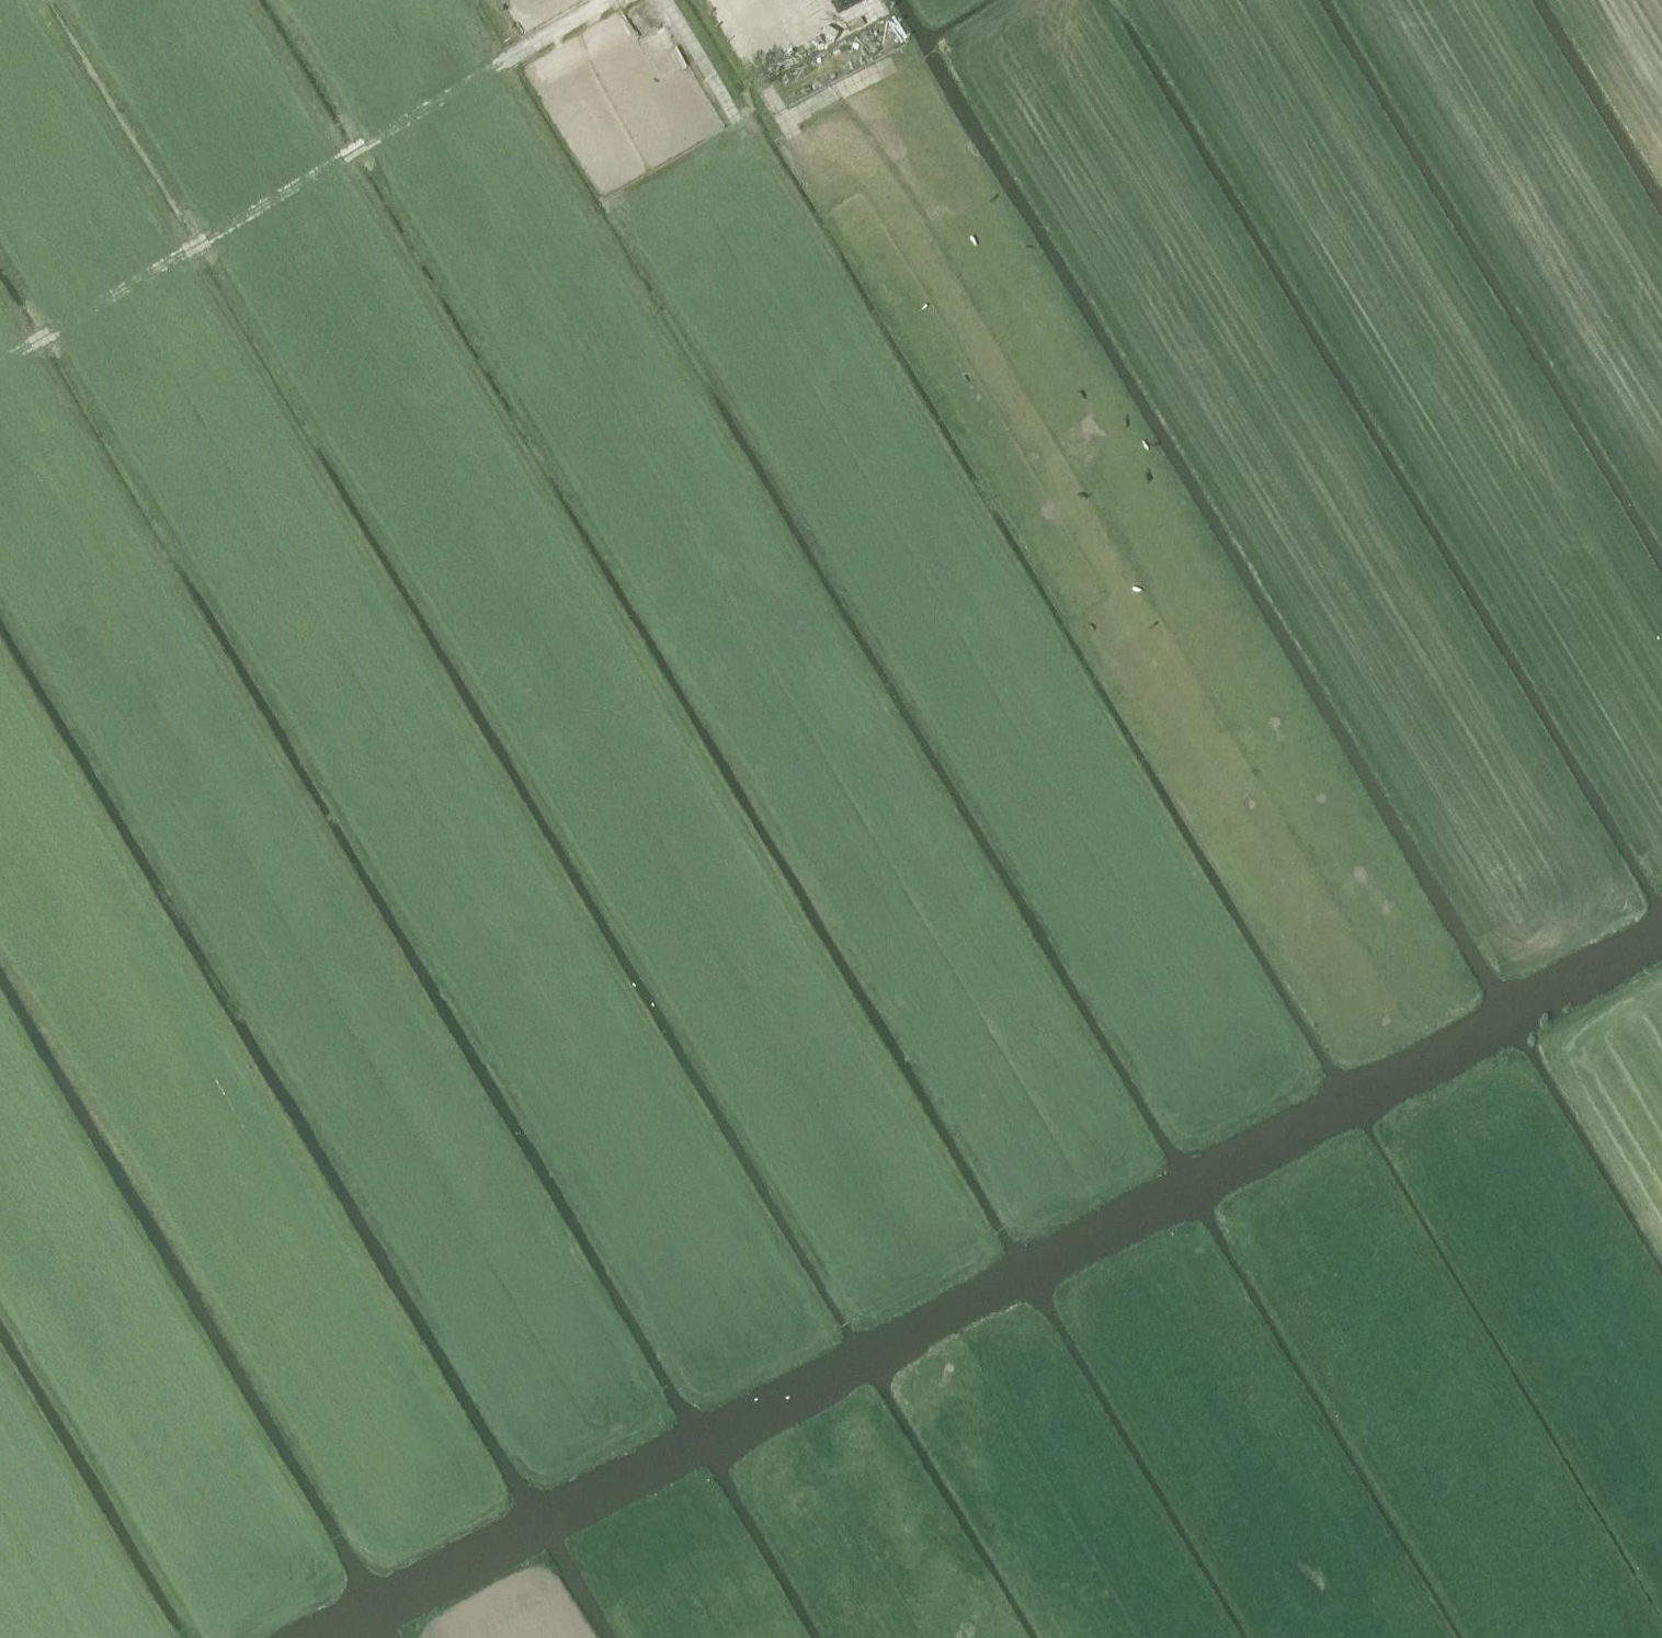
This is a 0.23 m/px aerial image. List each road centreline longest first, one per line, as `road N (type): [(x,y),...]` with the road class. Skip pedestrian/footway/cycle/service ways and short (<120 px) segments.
road 1 (track): [(0,362),(603,0)]

